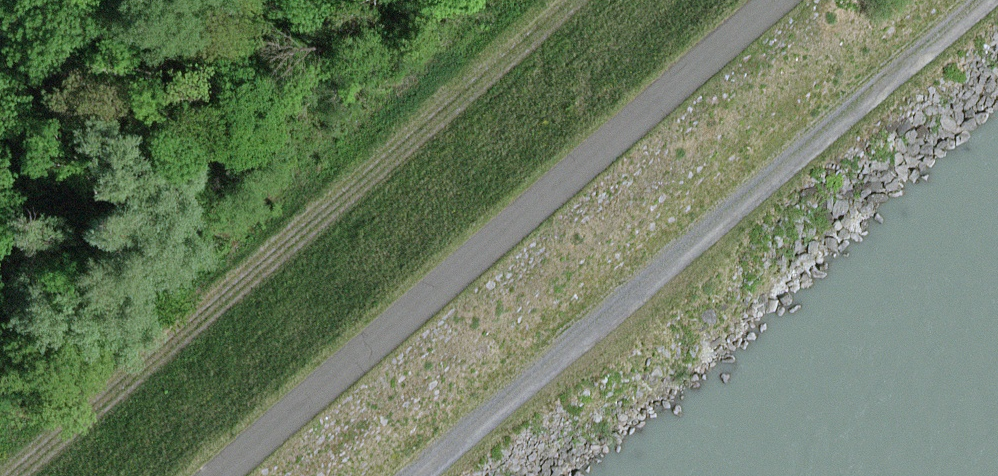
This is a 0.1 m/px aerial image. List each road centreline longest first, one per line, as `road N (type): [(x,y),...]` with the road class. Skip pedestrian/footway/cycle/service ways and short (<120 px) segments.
road 1 (track): [(417,475),(983,0)]
road 2 (track): [(566,0),(4,475)]
road 3 (track): [(779,0),(218,475)]

